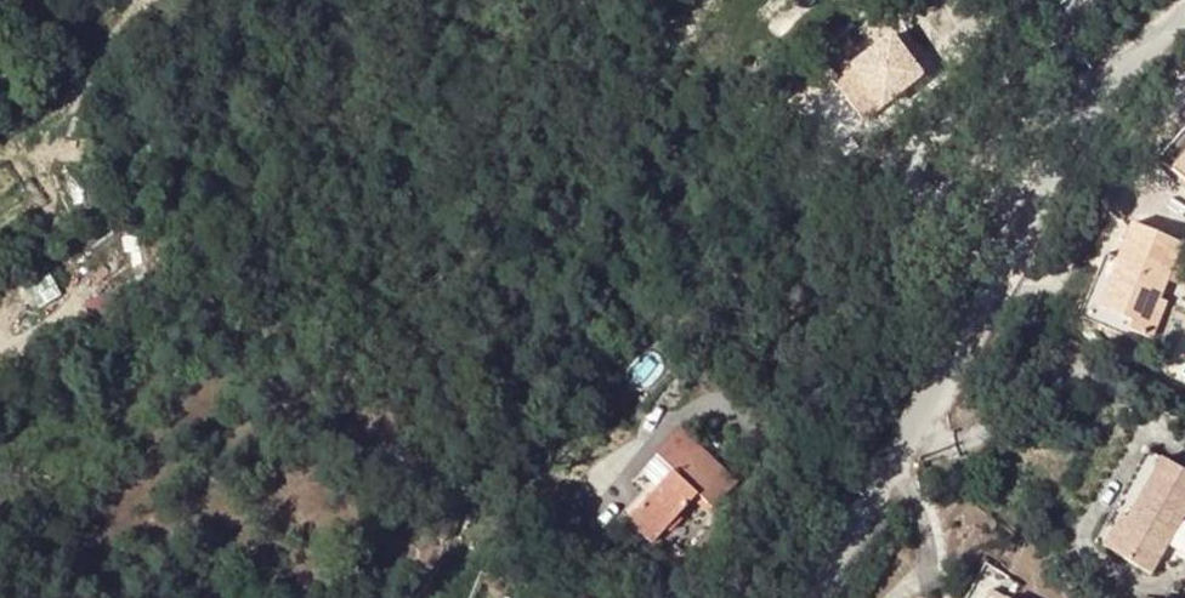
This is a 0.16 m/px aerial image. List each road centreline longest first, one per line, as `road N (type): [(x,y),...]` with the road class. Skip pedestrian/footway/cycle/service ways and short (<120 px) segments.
road 1 (residential): [(812,597),(1090,97),(1184,0)]

